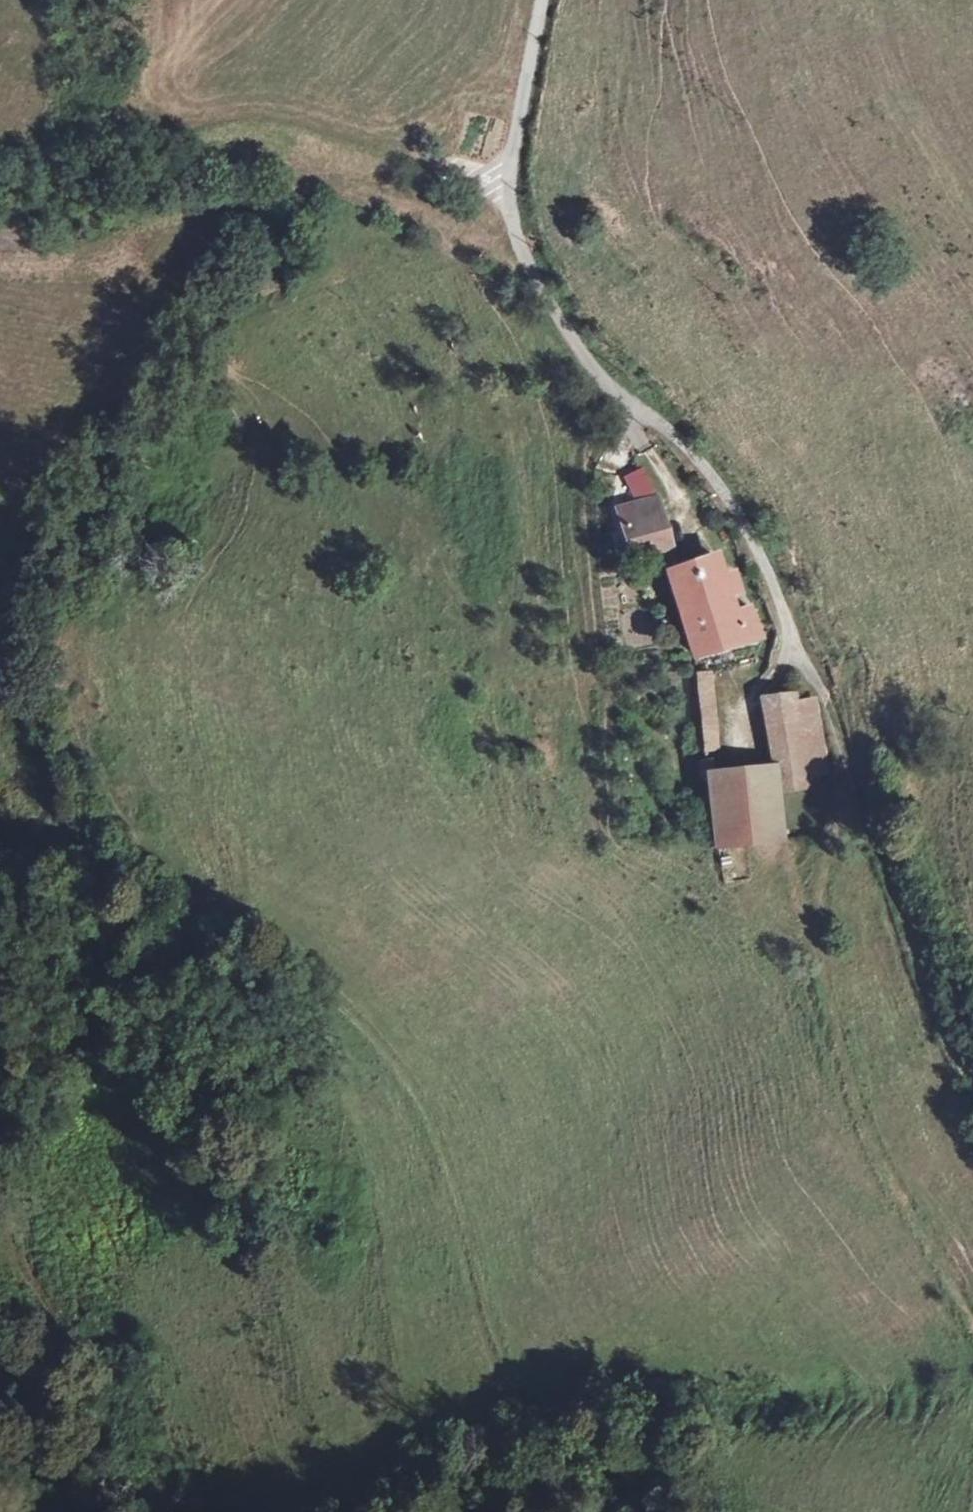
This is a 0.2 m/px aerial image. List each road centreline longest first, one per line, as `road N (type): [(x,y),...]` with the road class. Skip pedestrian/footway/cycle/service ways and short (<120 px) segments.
road 1 (unclassified): [(797,645),(744,520),(695,455),(621,395),(578,345),(525,257),(514,174),(547,0)]
road 2 (track): [(972,1096),(915,996),(858,796),(797,645)]

